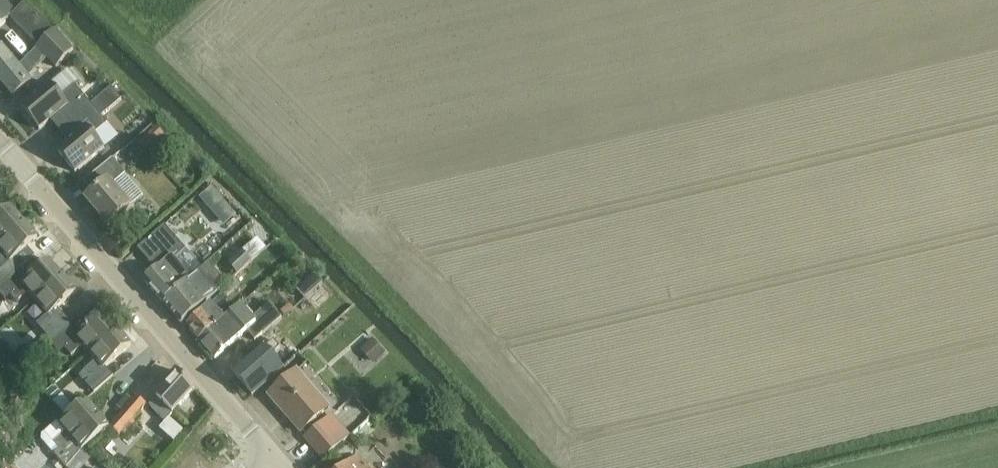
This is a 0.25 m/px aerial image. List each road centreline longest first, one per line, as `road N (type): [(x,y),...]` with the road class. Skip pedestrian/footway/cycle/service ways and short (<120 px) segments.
road 1 (tertiary): [(268,454),(0,144)]

